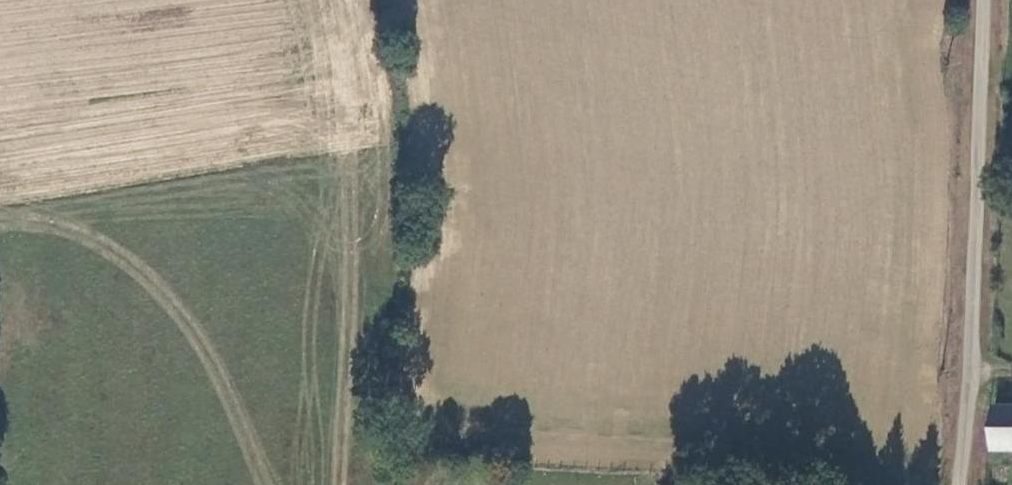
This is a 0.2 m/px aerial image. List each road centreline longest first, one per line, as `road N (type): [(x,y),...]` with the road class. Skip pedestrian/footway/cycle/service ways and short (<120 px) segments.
road 1 (unclassified): [(983,0),(959,484)]

